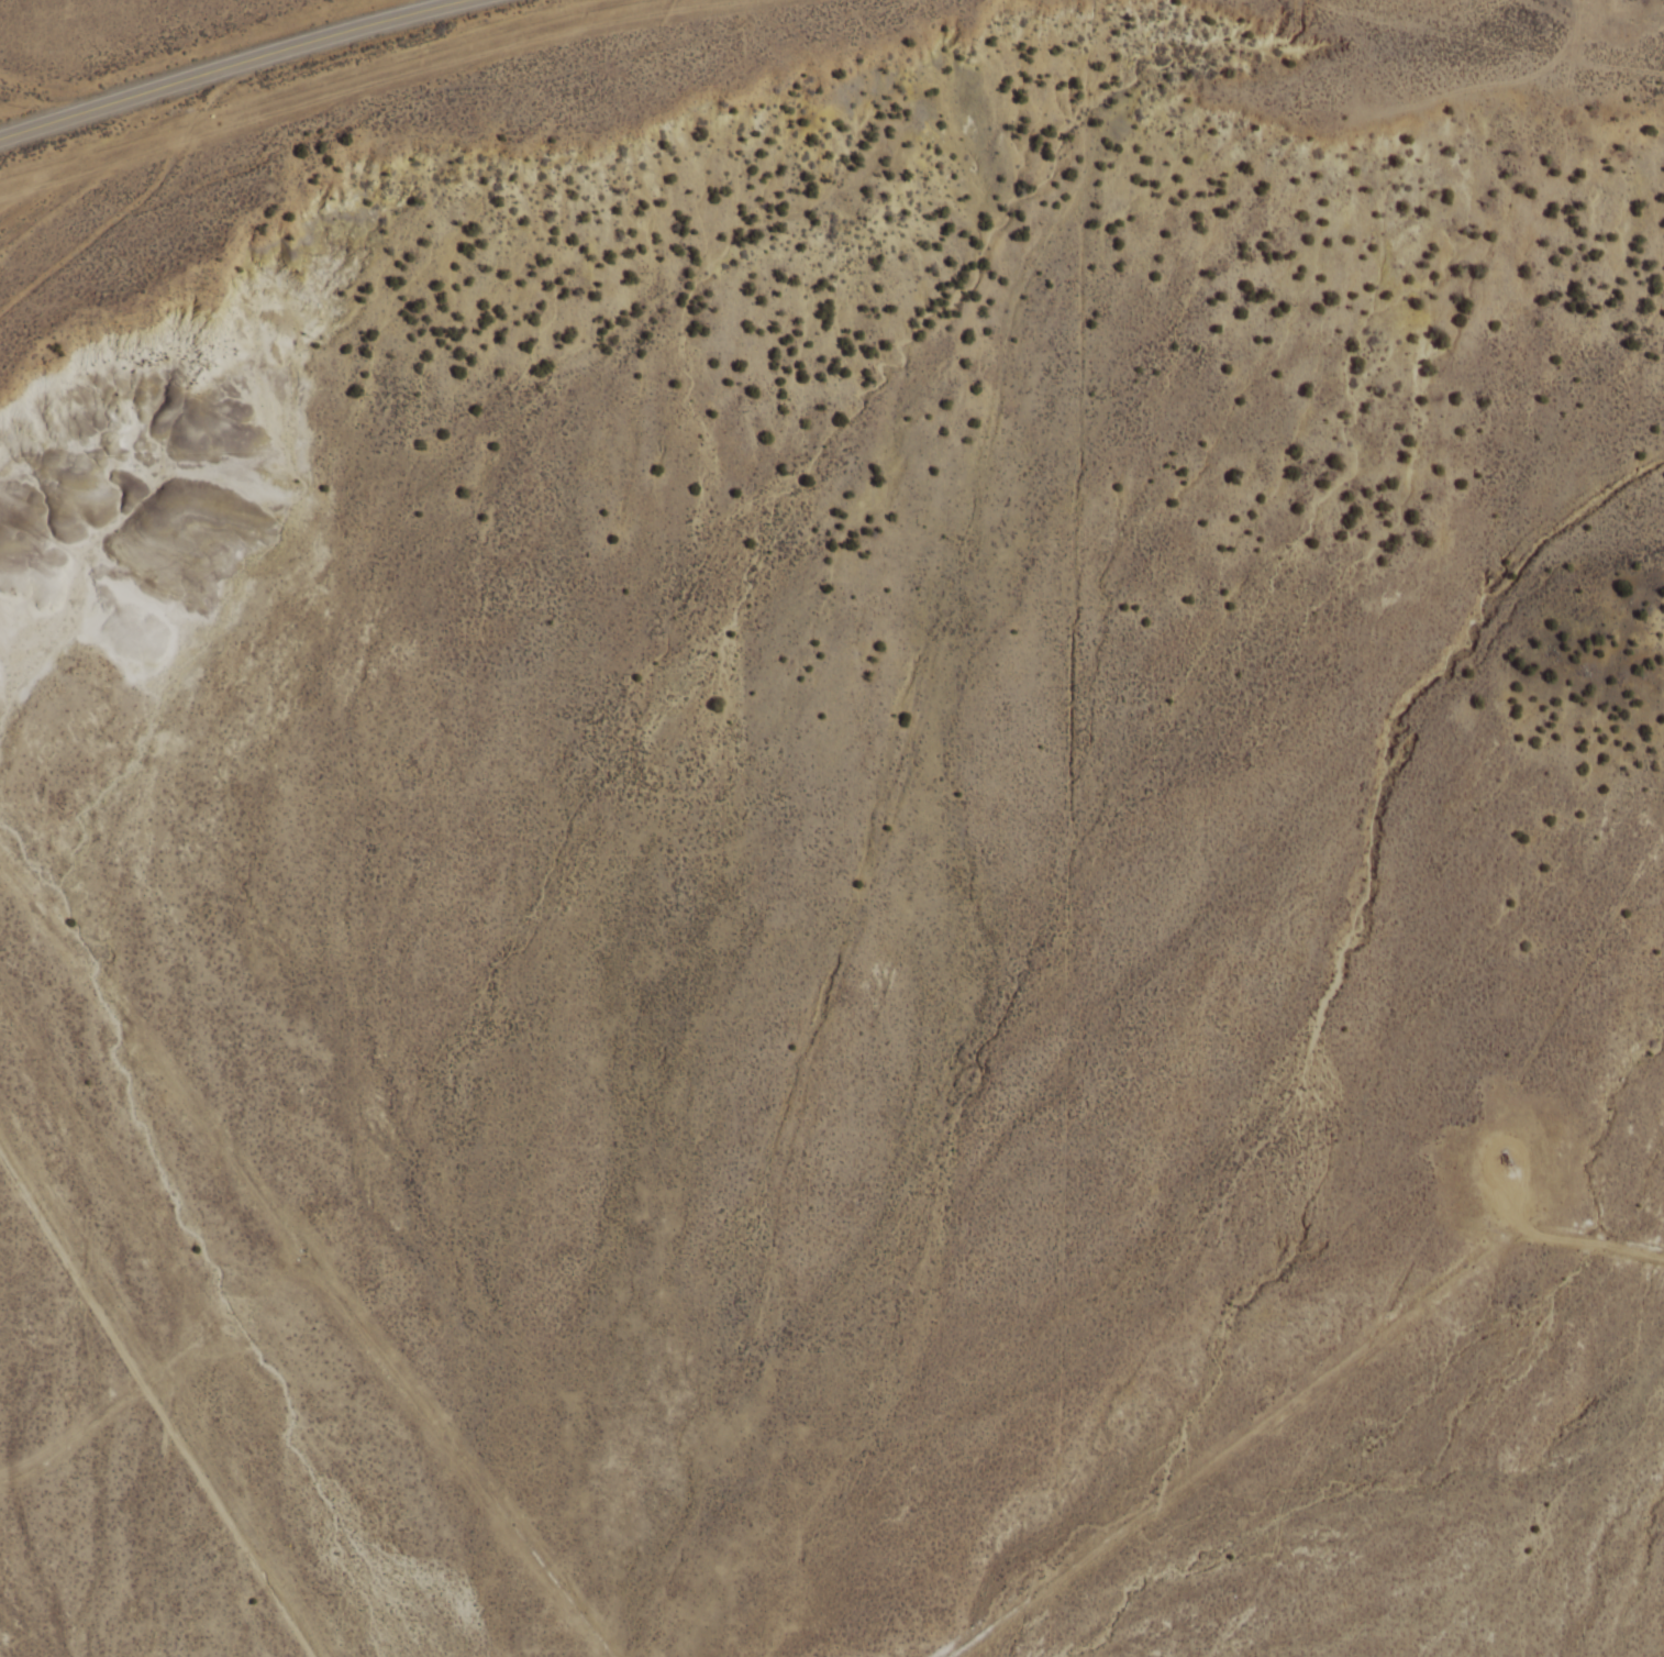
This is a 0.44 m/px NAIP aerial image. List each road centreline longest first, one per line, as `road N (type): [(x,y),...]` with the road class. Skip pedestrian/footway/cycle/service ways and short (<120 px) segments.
road 1 (residential): [(312,1656),(0,1155)]
road 2 (secondary): [(0,140),(163,85),(472,0)]

